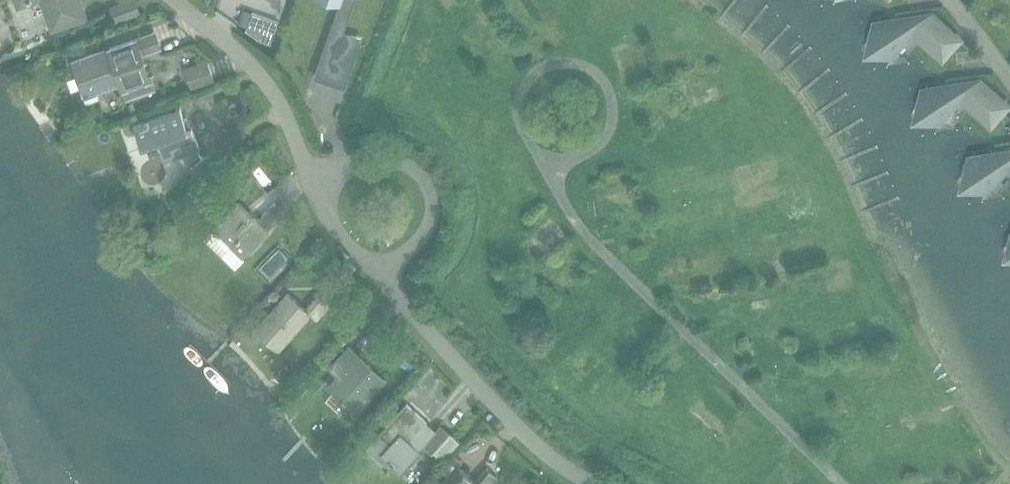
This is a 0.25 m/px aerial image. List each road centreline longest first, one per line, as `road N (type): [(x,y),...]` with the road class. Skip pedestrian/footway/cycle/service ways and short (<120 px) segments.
road 1 (unclassified): [(841,483),(577,230),(553,158)]
road 2 (residential): [(391,289),(532,442),(594,483)]
road 3 (residential): [(391,289),(396,260),(427,230),(426,185),(388,158),(330,174),(306,162)]
road 4 (unclassified): [(518,115),(523,87),(544,67),(573,62),(599,74),(614,112),(605,138),(578,157),(553,158)]
road 5 (residential): [(176,0),(266,83),(306,162)]
road 6 (residential): [(306,162),(338,233),(391,289)]

